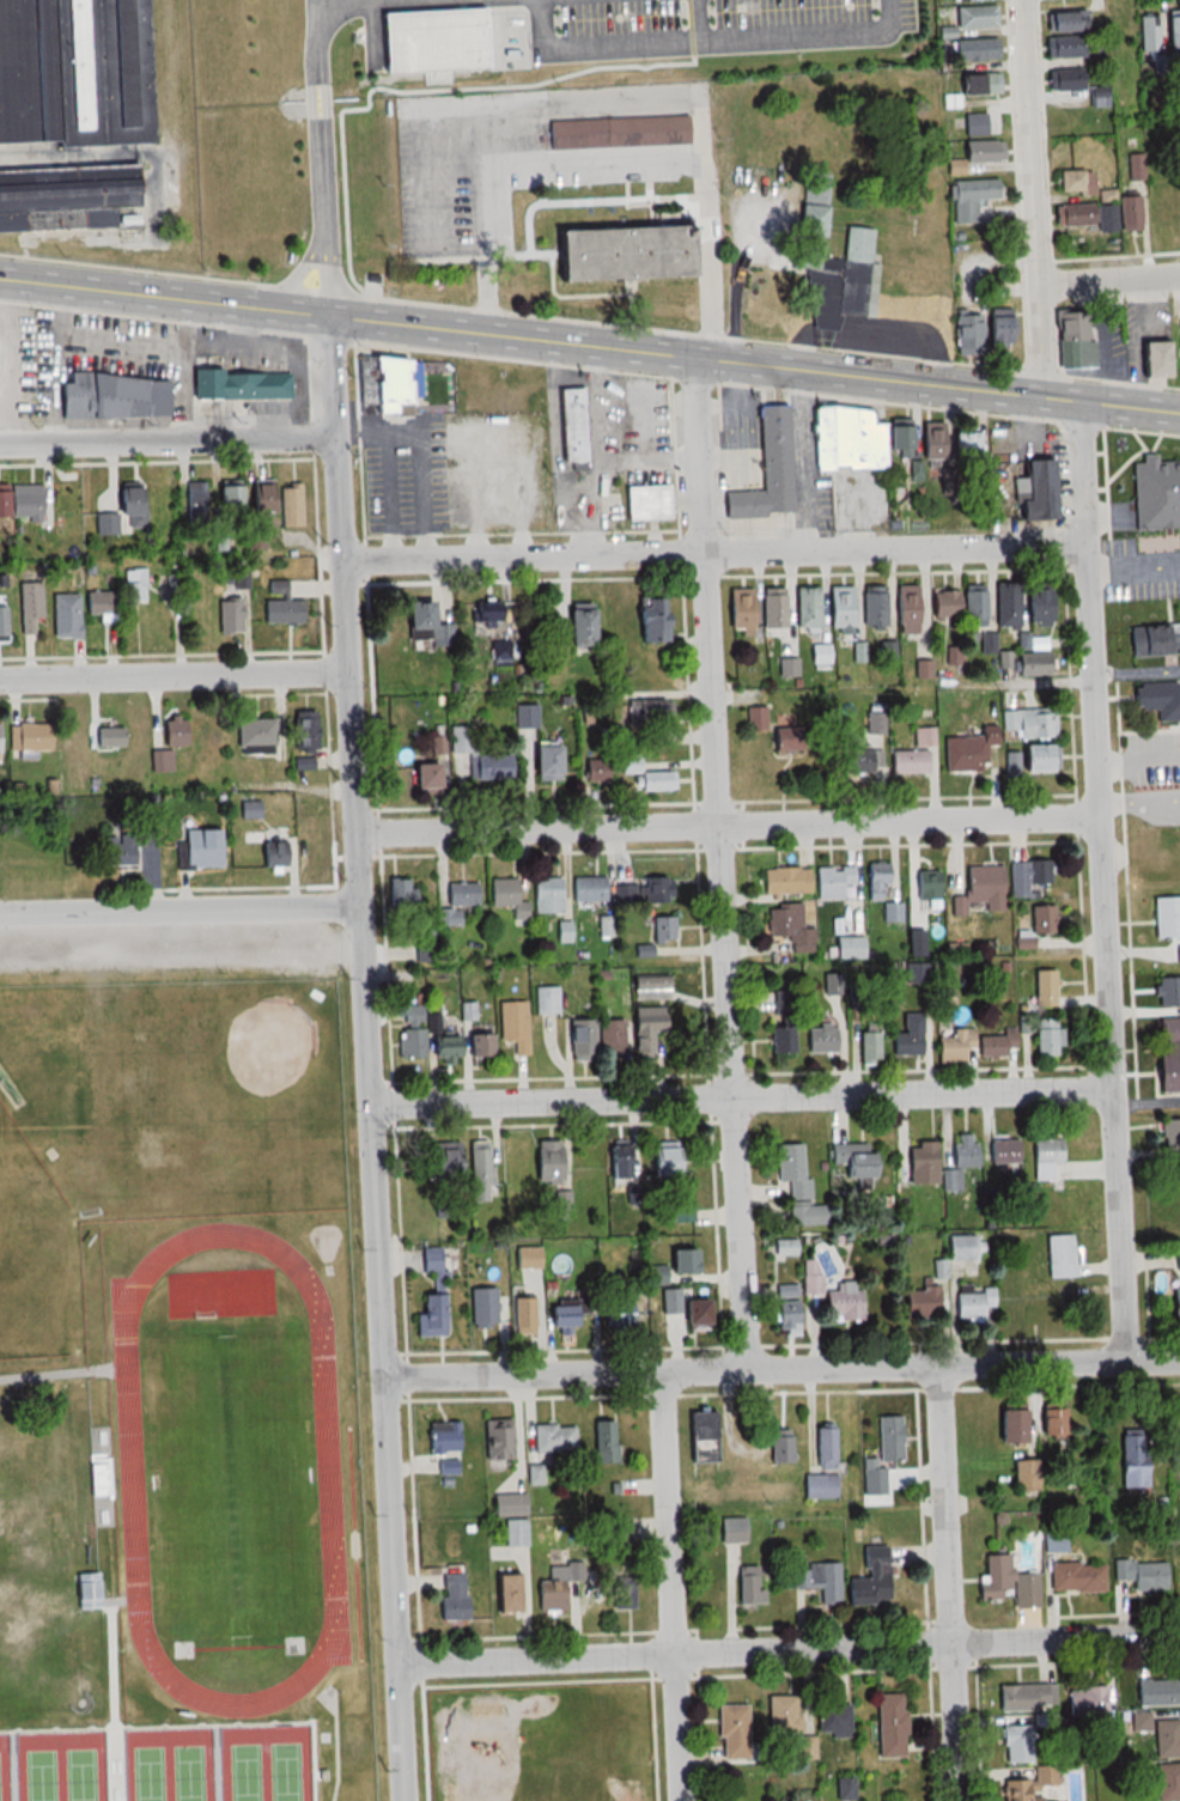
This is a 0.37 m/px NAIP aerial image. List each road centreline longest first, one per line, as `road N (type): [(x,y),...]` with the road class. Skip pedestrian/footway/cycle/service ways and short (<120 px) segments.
road 1 (secondary): [(1179,412),(0,277)]
road 2 (residential): [(749,1371),(693,354)]
road 3 (residential): [(1127,1362),(1082,401)]
road 4 (residential): [(405,1800),(360,906)]
road 5 (residential): [(360,906),(316,44)]
road 6 (residential): [(387,1379),(1179,1361)]
road 7 (residential): [(399,1667),(1179,1635)]
road 8 (residential): [(343,561),(1087,544)]
road 9 (residential): [(371,1105),(1114,1089)]
road 10 (residential): [(357,832),(1100,816)]
road 11 (residential): [(960,1800),(939,1365)]
road 12 (residential): [(684,1800),(664,1371)]
road 13 (residential): [(1041,395),(1023,0)]
road 14 (residential): [(360,906),(0,914)]
road 15 (residential): [(349,671),(0,679)]
road 16 (residential): [(0,445),(335,434)]
road 17 (residential): [(1038,285),(1179,275)]

